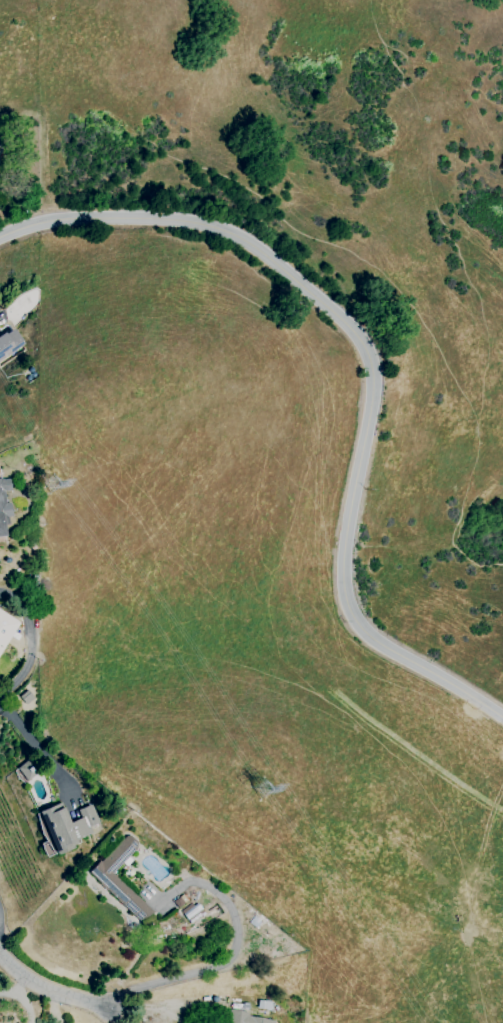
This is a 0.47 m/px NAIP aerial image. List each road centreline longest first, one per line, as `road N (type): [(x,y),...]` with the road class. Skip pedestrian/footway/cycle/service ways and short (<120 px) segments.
road 1 (tertiary): [(0,239),(101,220),(180,223),(232,236),(325,306),(365,358),(371,388),(343,597),(382,649),(502,721)]
road 2 (residential): [(160,901),(197,886),(213,890),(236,930),(231,959),(110,1007)]
road 3 (residential): [(0,593),(22,604),(30,638),(26,669),(0,698)]
road 4 (residential): [(0,956),(41,987),(110,1007)]

